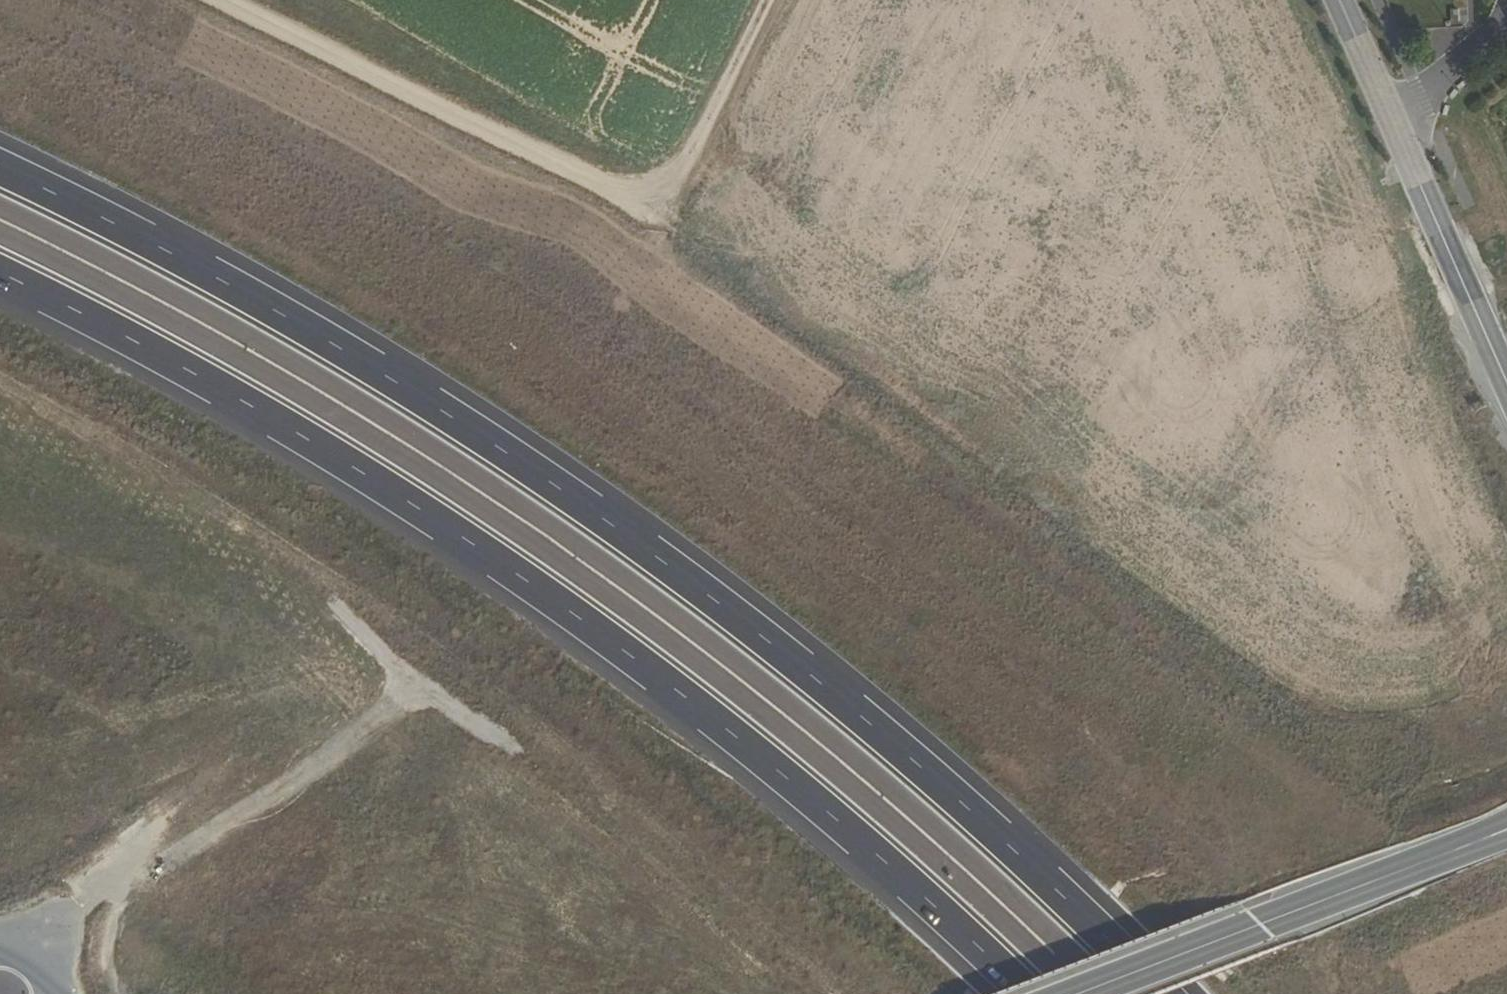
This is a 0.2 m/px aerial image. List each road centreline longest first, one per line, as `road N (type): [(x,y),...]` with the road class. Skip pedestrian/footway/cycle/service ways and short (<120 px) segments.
road 1 (track): [(0,5),(141,65),(683,372),(972,587),(1269,824)]
road 2 (trunk): [(1161,993),(1097,925),(733,611),(270,296),(0,160)]
road 3 (trunk): [(0,273),(452,529),(682,691),(890,866),(1025,993)]
road 4 (track): [(23,960),(69,909),(165,863),(419,690),(264,531),(0,379)]
road 5 (track): [(264,531),(618,789),(839,993)]
road 6 (track): [(656,212),(655,246),(597,202),(452,142),(177,0)]
road 7 (track): [(656,212),(237,0)]
road 8 (secondary): [(1077,993),(1506,832)]
road 9 (tertiary): [(1506,370),(1397,127)]
road 10 (track): [(766,0),(656,212)]
road 11 (track): [(419,690),(618,789)]
road 12 (residential): [(1506,17),(1397,127)]
road 13 (tertiary): [(1397,127),(1341,0)]

